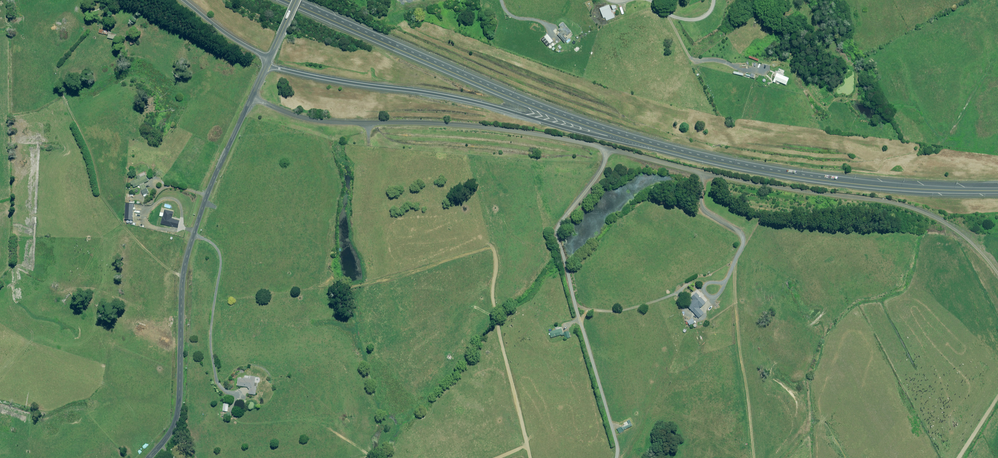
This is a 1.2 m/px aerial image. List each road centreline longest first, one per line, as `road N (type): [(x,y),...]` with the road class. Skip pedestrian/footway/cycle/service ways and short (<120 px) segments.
road 1 (unclassified): [(997,274),(962,234),(922,211),(870,198),(479,125),(336,123),(252,97)]
road 2 (trunk): [(649,146),(451,96),(266,66)]
road 3 (trunk): [(286,0),(537,107),(649,146)]
road 4 (tertiary): [(252,97),(190,247),(178,414),(149,457)]
road 5 (track): [(530,457),(498,326),(494,250),(342,287)]
road 6 (trunk): [(649,146),(843,182),(997,192)]

